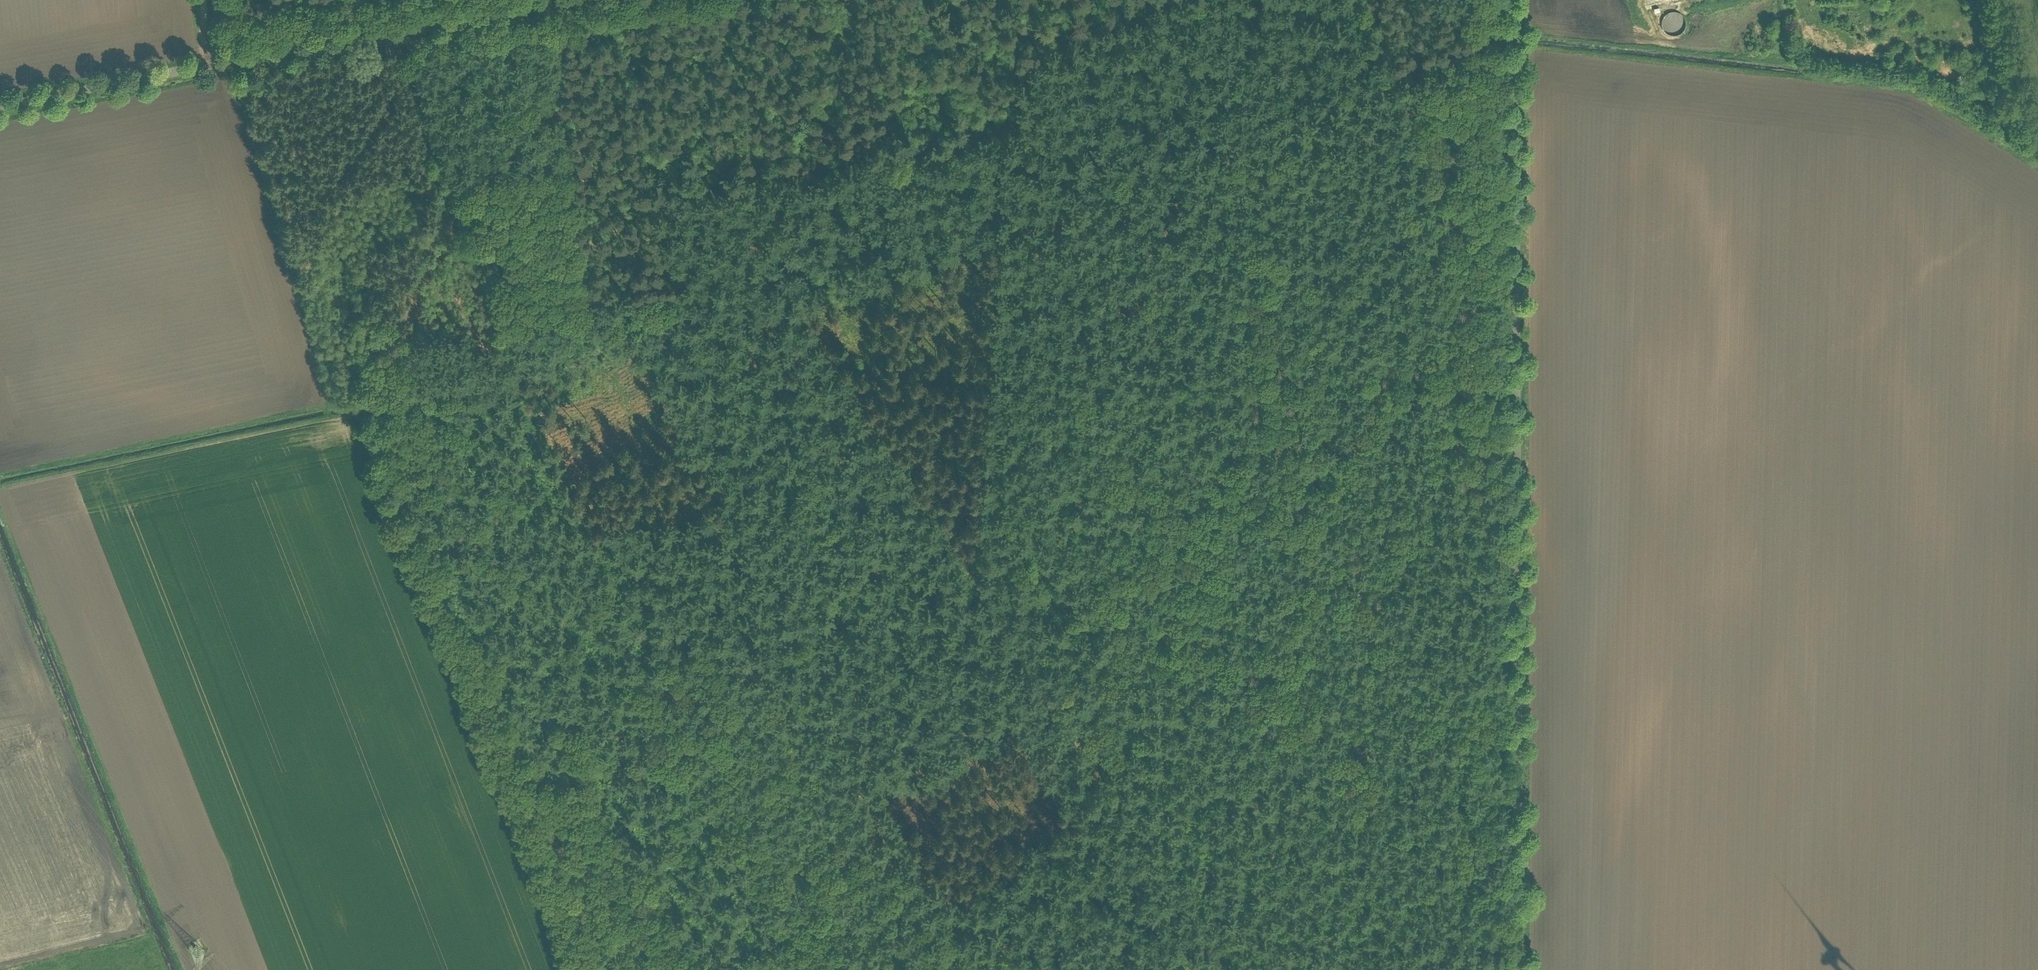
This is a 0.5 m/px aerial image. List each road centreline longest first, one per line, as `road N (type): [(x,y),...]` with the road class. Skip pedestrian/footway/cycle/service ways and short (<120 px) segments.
road 1 (unclassified): [(1513,0),(1519,24),(1520,969)]
road 2 (residential): [(561,0),(0,111)]

